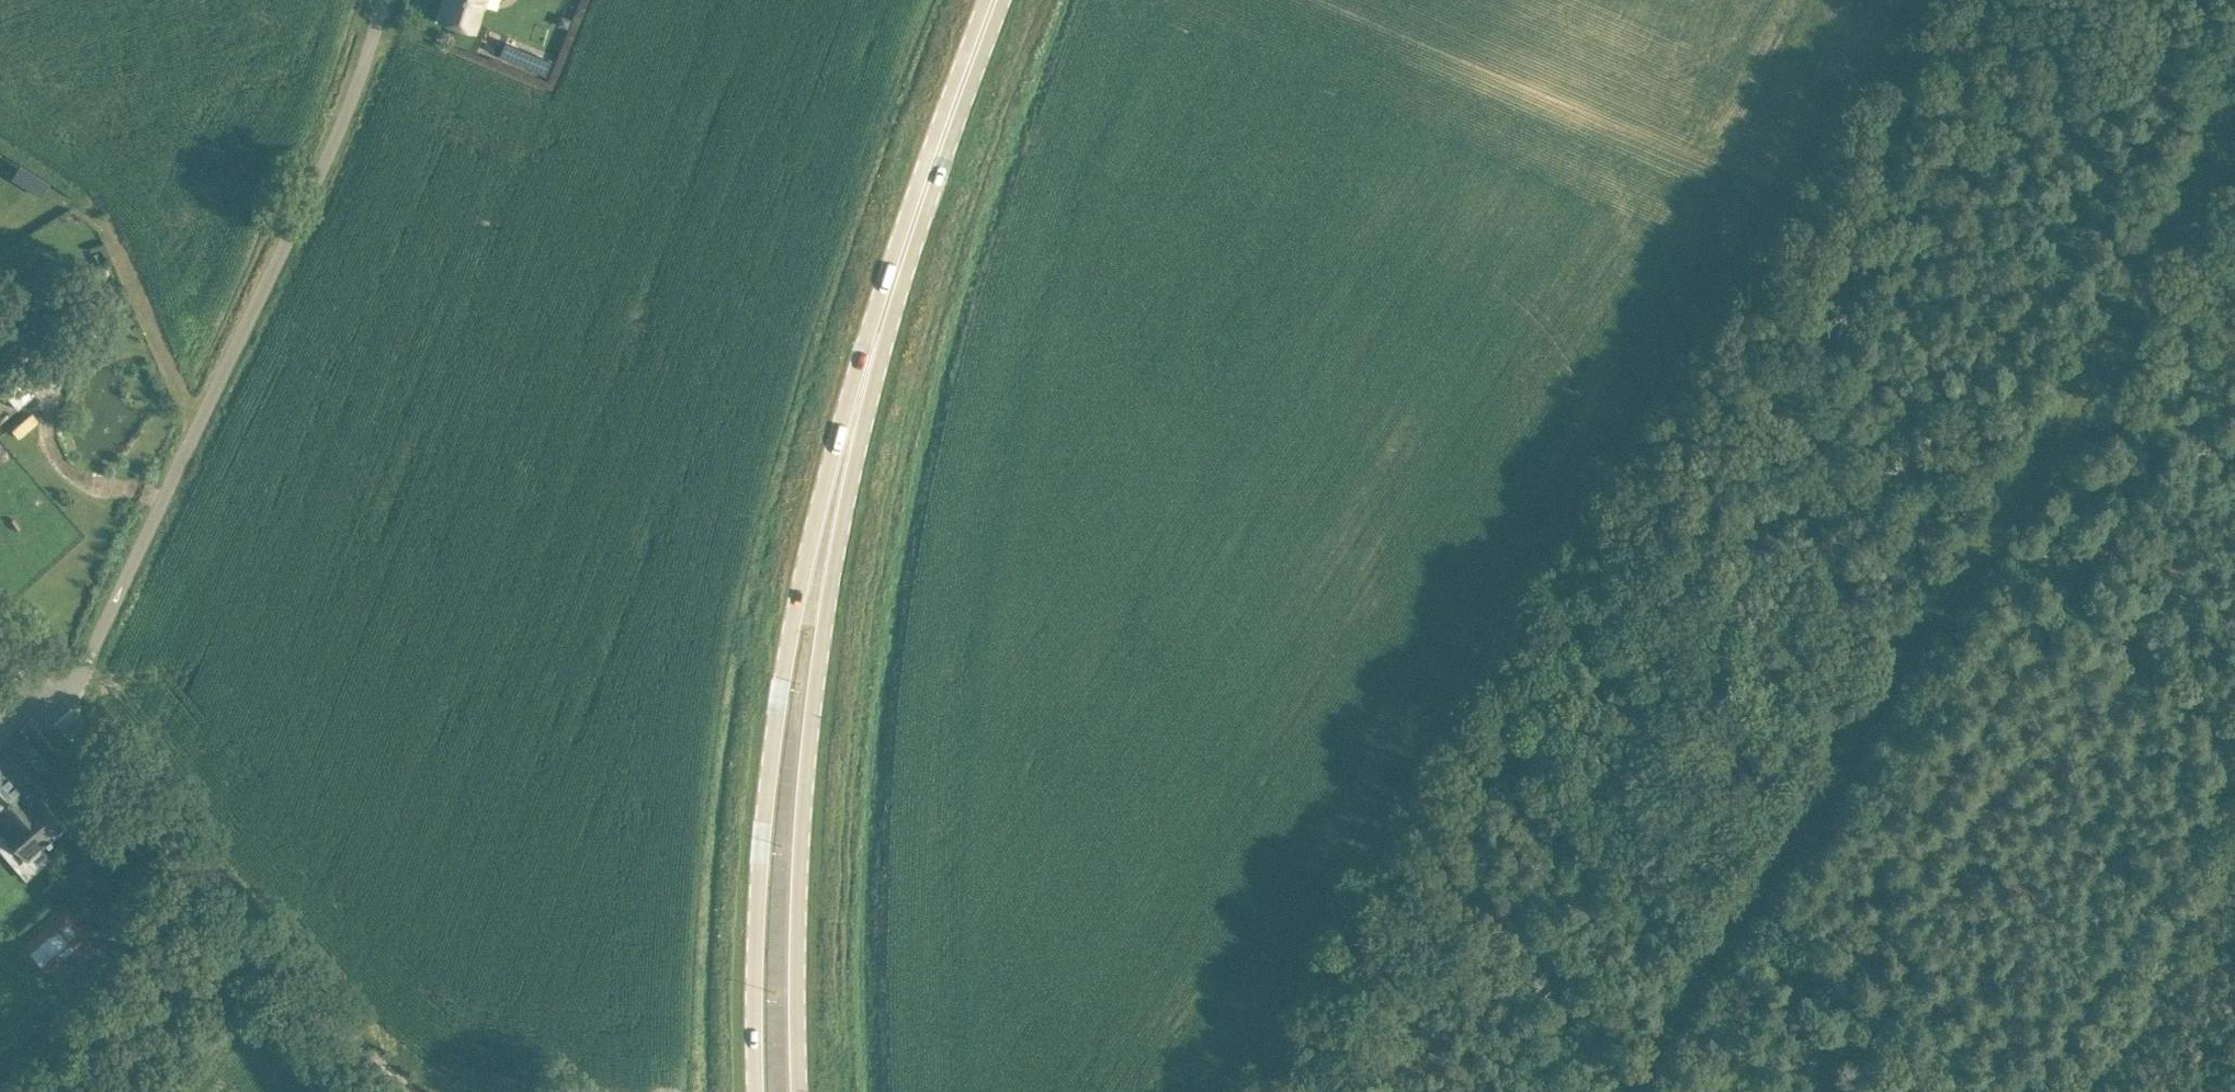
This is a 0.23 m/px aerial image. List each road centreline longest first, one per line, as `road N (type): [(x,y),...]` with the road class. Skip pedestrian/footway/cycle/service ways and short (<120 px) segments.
road 1 (unclassified): [(57,709),(312,192),(384,0)]
road 2 (primary): [(821,562),(892,286),(994,0)]
road 3 (primary): [(821,562),(799,604),(766,800),(755,1091)]
road 4 (primary): [(801,1091),(798,906),(826,609),(821,562)]
road 5 (tertiary): [(267,949),(57,709)]
road 6 (unclassified): [(67,1091),(128,1017),(267,949)]
road 7 (tertiary): [(398,1091),(267,949)]

